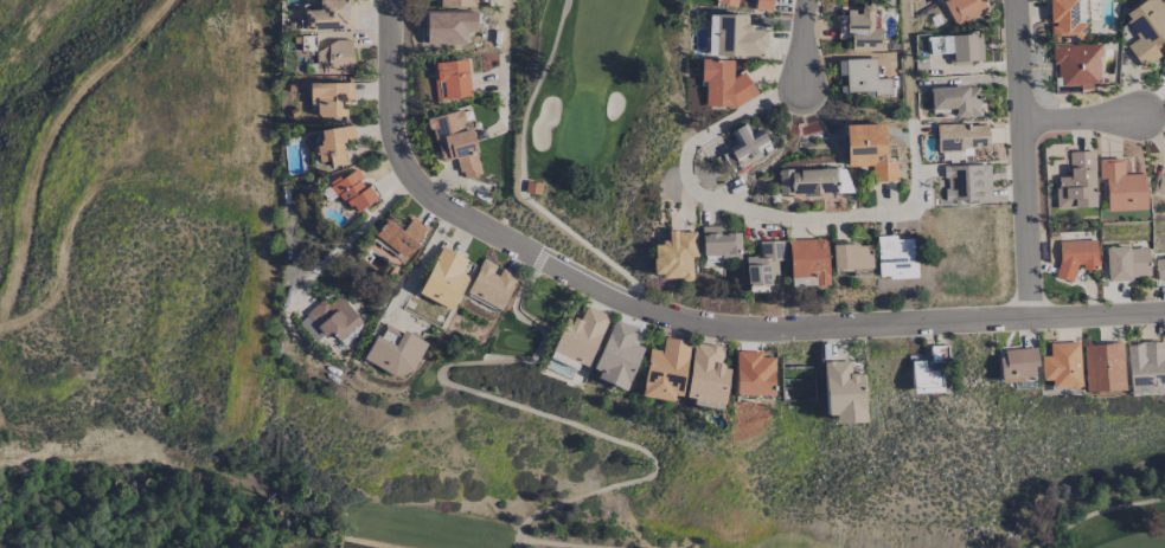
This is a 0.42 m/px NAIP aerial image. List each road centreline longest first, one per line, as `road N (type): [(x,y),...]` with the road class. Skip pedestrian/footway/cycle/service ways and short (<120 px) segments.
road 1 (residential): [(1164,307),(754,322),(635,304),(503,238),(416,180),(392,123),(392,0)]
road 2 (residential): [(1035,311),(1017,0)]
road 3 (residential): [(1151,115),(1020,118)]

